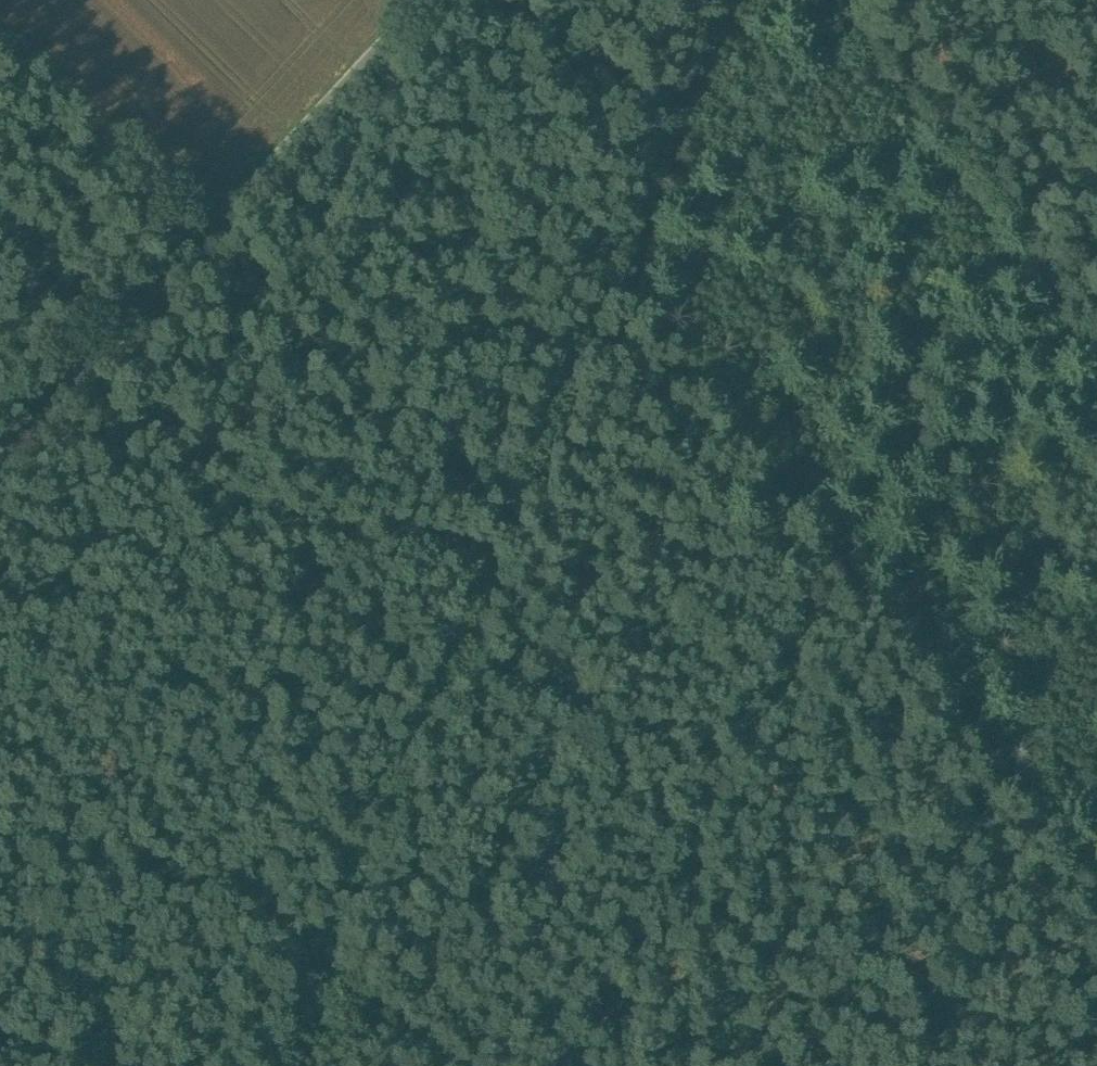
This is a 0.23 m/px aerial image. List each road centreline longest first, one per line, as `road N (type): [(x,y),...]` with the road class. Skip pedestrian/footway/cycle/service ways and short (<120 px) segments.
road 1 (track): [(731,0),(301,1065)]
road 2 (unclassified): [(429,0),(0,461)]
road 3 (track): [(846,1065),(717,899)]

